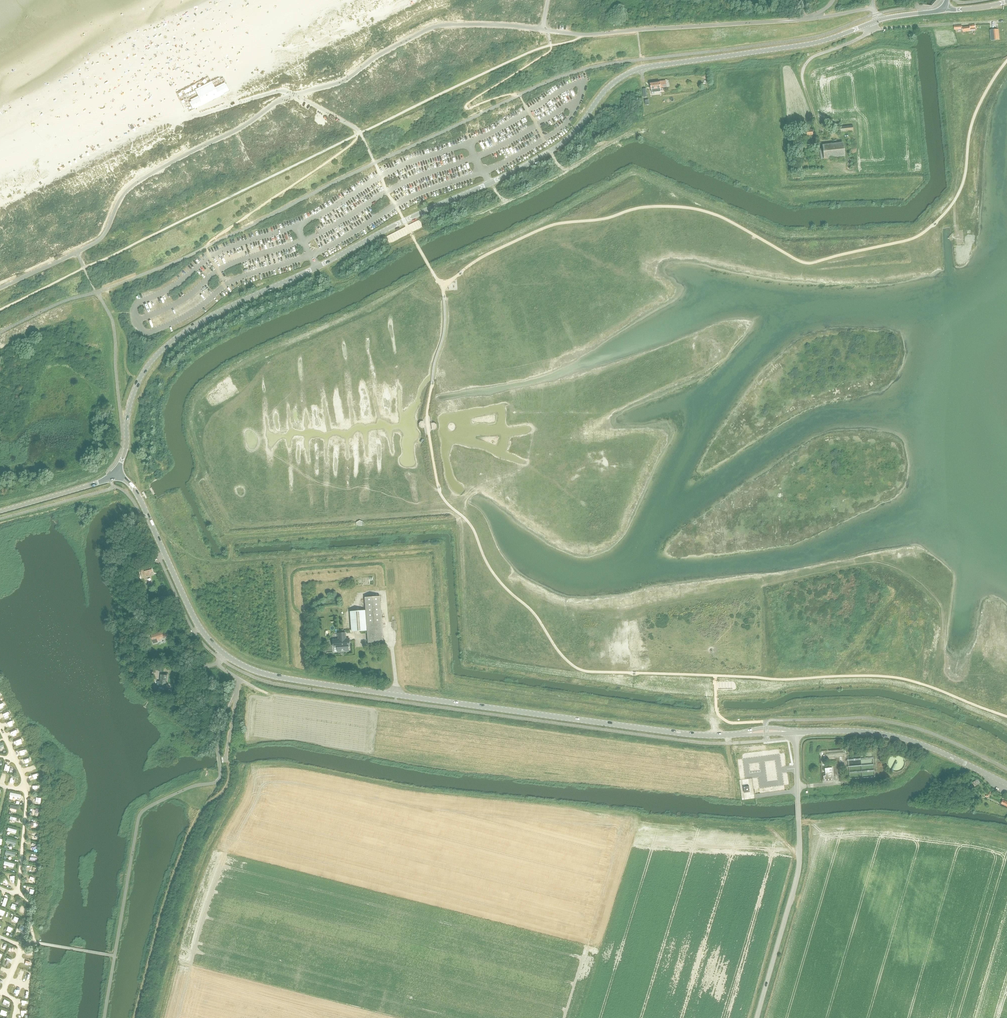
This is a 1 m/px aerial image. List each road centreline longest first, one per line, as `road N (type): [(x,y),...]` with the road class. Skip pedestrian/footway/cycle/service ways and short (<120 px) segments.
road 1 (unclassified): [(115,472),(141,377),(195,324),(554,148),(629,73),(813,43),(878,20)]
road 2 (tertiary): [(795,731),(675,733),(290,680),(224,656)]
road 3 (tertiary): [(758,1017),(799,873),(795,731)]
road 4 (tertiary): [(1006,784),(899,738),(795,731)]
road 5 (tertiary): [(224,656),(196,622),(137,494),(115,472)]
road 6 (tertiary): [(0,512),(115,472)]
road 7 (track): [(180,120),(277,92),(295,95)]

